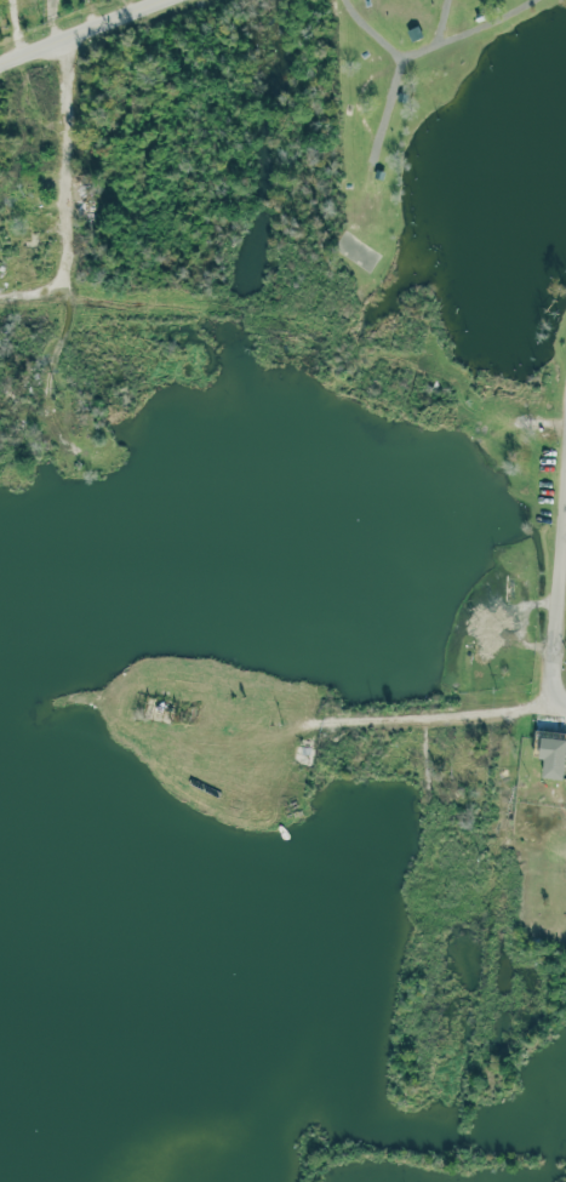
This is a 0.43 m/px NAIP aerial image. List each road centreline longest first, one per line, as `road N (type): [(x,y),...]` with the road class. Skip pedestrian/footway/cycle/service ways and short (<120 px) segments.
road 1 (residential): [(565,701),(400,724),(217,733)]
road 2 (residential): [(80,33),(81,296)]
road 3 (residential): [(0,64),(168,0)]
road 4 (residential): [(565,690),(560,667),(565,565)]

